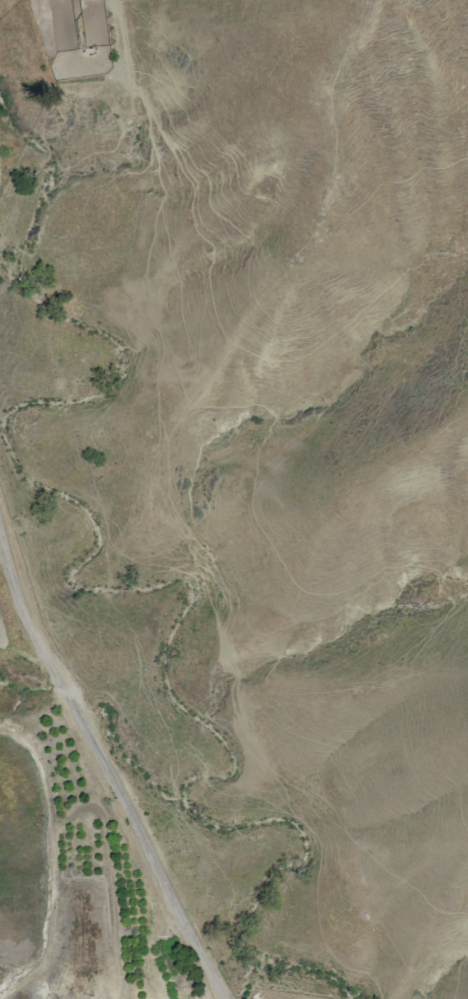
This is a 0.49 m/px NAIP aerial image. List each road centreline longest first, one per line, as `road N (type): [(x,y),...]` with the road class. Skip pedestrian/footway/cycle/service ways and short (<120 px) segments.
road 1 (track): [(227,998),(28,620),(0,524)]

